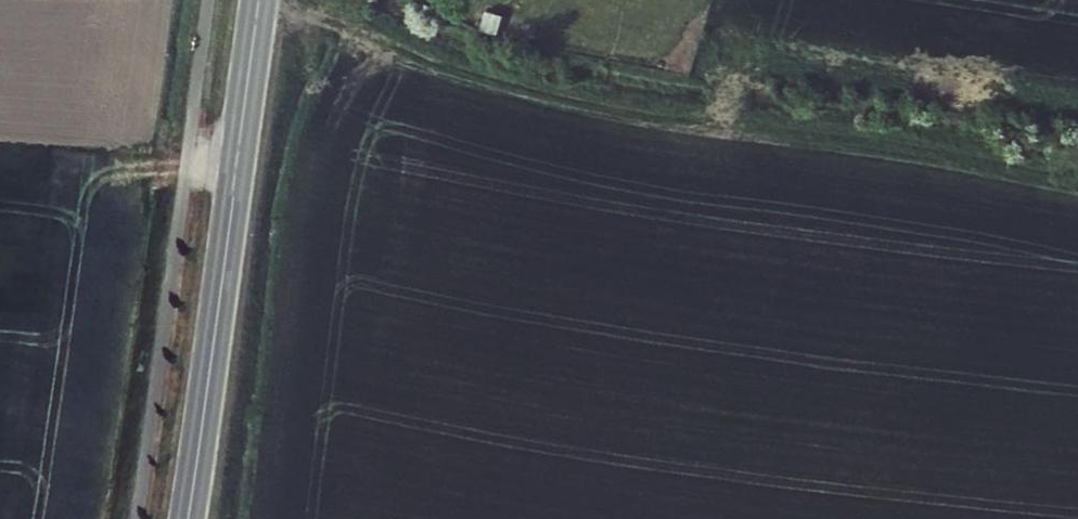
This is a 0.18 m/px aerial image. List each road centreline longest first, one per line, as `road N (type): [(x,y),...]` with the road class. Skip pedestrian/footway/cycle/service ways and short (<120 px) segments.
road 1 (tertiary): [(187,518),(259,0)]

